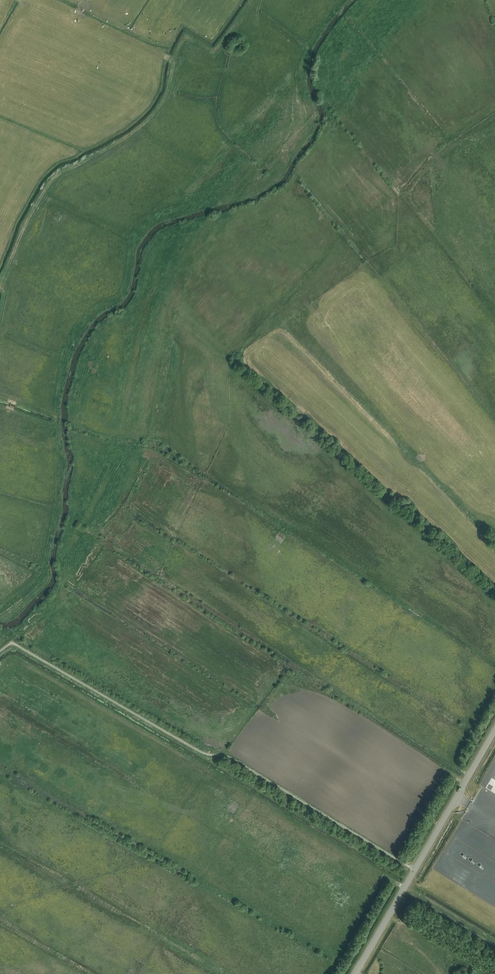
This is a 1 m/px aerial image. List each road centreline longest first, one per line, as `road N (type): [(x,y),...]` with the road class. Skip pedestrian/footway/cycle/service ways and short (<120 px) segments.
road 1 (unclassified): [(355,973),(494,730)]
road 2 (track): [(0,610),(46,572),(58,490),(57,408)]

